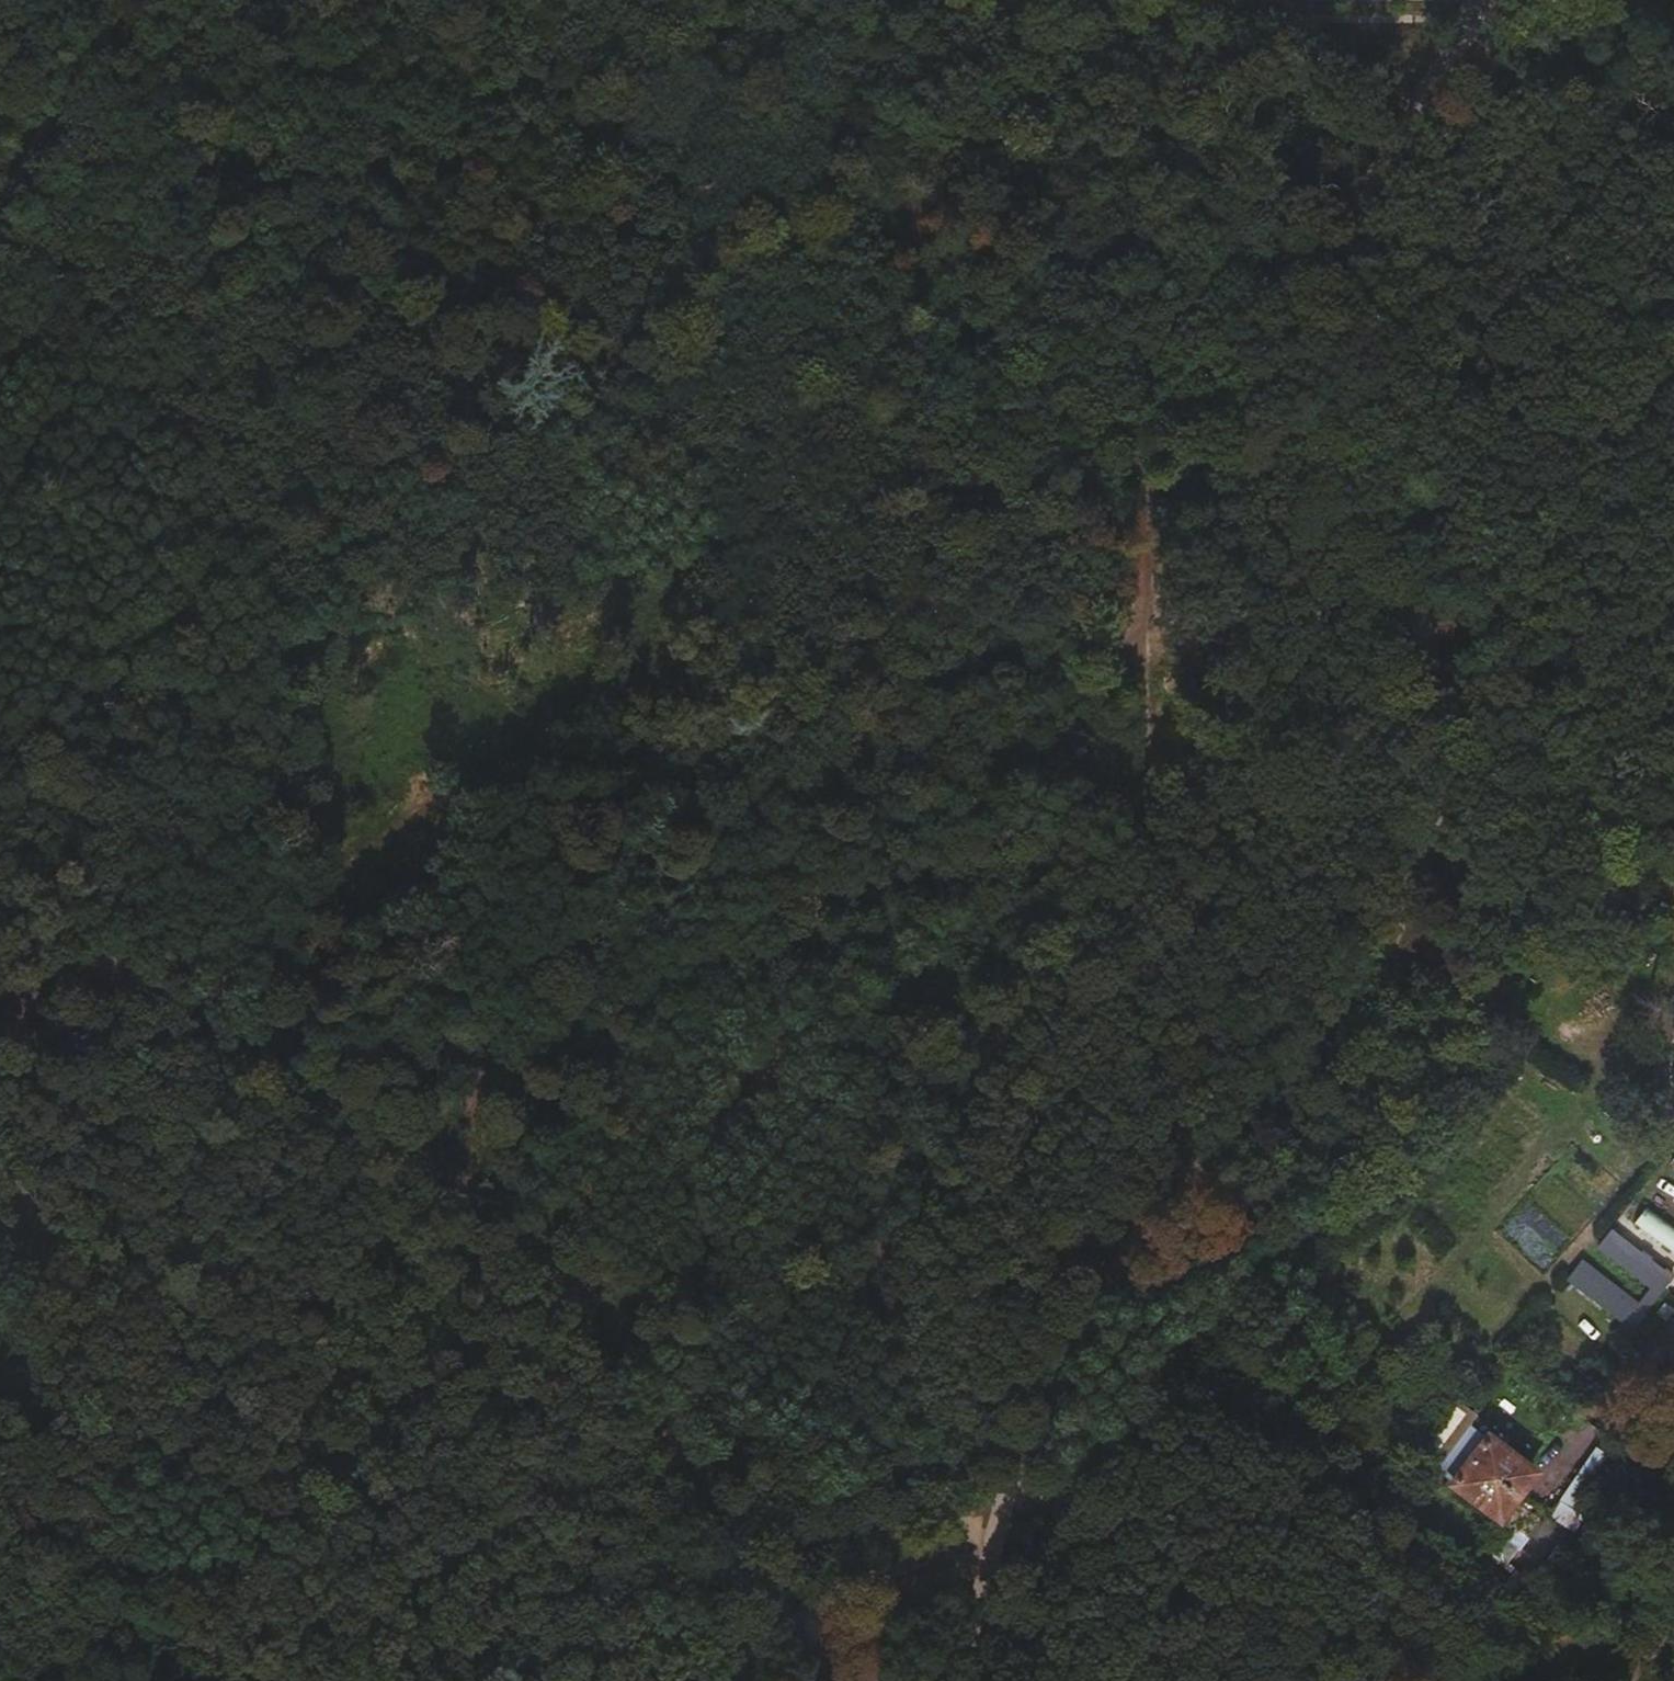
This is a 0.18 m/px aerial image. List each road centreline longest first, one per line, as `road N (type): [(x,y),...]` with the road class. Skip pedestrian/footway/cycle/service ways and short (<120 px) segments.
road 1 (track): [(967,1680),(997,1517),(1108,1272),(1151,1216),(1295,1071),(1371,970),(1423,859),(1437,732),(1424,646),(1356,447),(1338,367),(1340,274),(1369,186),(1414,105),(1489,0)]

